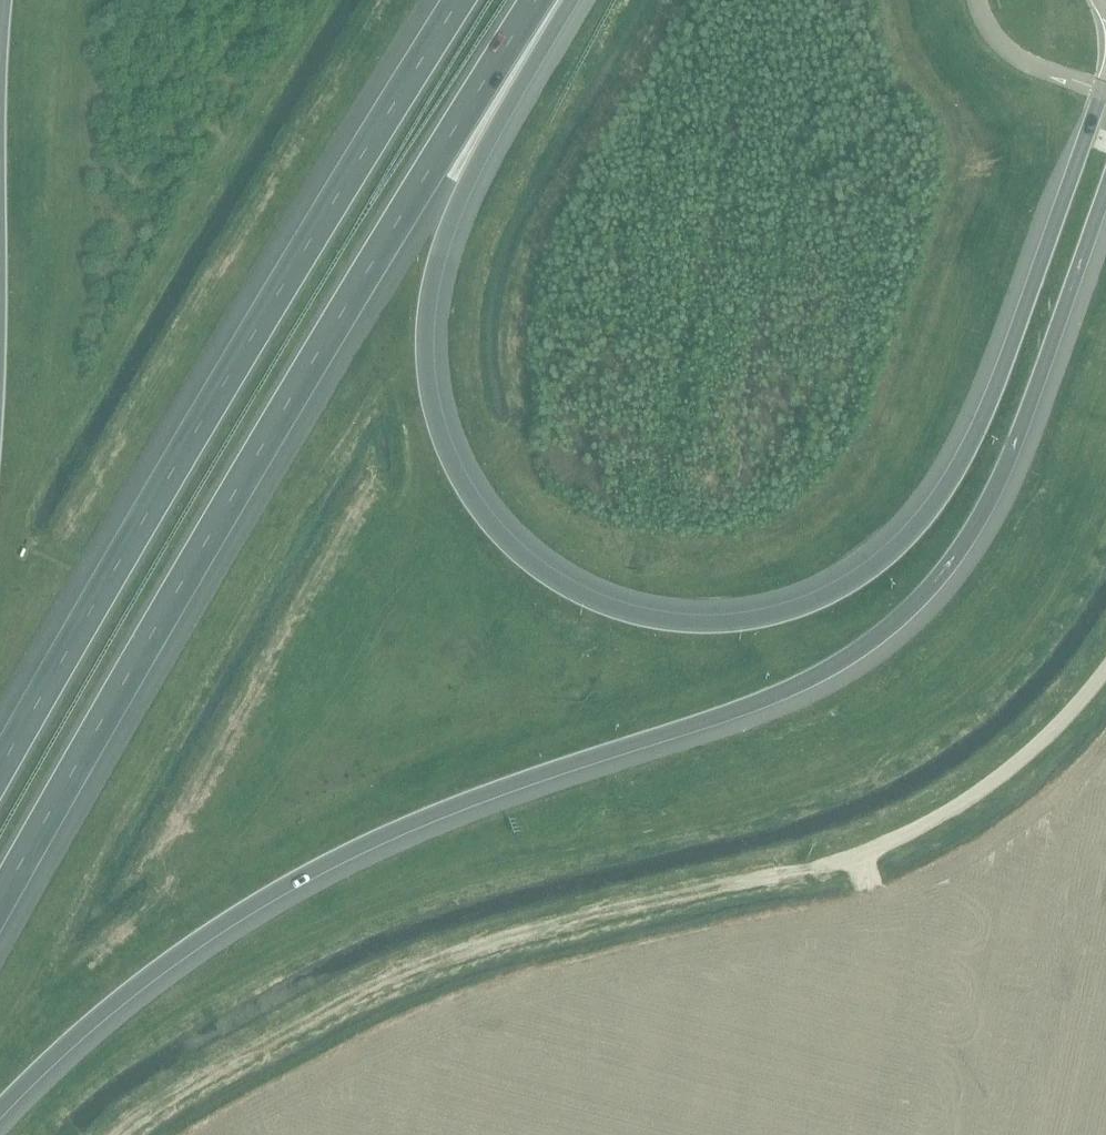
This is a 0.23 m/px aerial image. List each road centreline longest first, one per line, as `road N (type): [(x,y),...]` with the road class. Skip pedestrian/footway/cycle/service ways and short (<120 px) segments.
road 1 (motorway): [(1103,90),(993,396),(953,475),(905,543),(821,600),(773,616),(667,622),(550,579),(504,539),(466,493),(430,397),(423,345),(442,246),(559,0)]
road 2 (motorway): [(0,1109),(51,1052),(144,976),(325,864),(413,821),(817,677),(876,639),(930,592),(1000,478),(1105,190)]
road 3 (motorway): [(0,900),(342,315),(541,0)]
road 4 (motorway): [(463,0),(0,767)]
road 5 (track): [(123,1134),(286,1033),(440,963),(825,867)]
road 6 (unclassified): [(978,0),(1016,56),(1103,90)]

